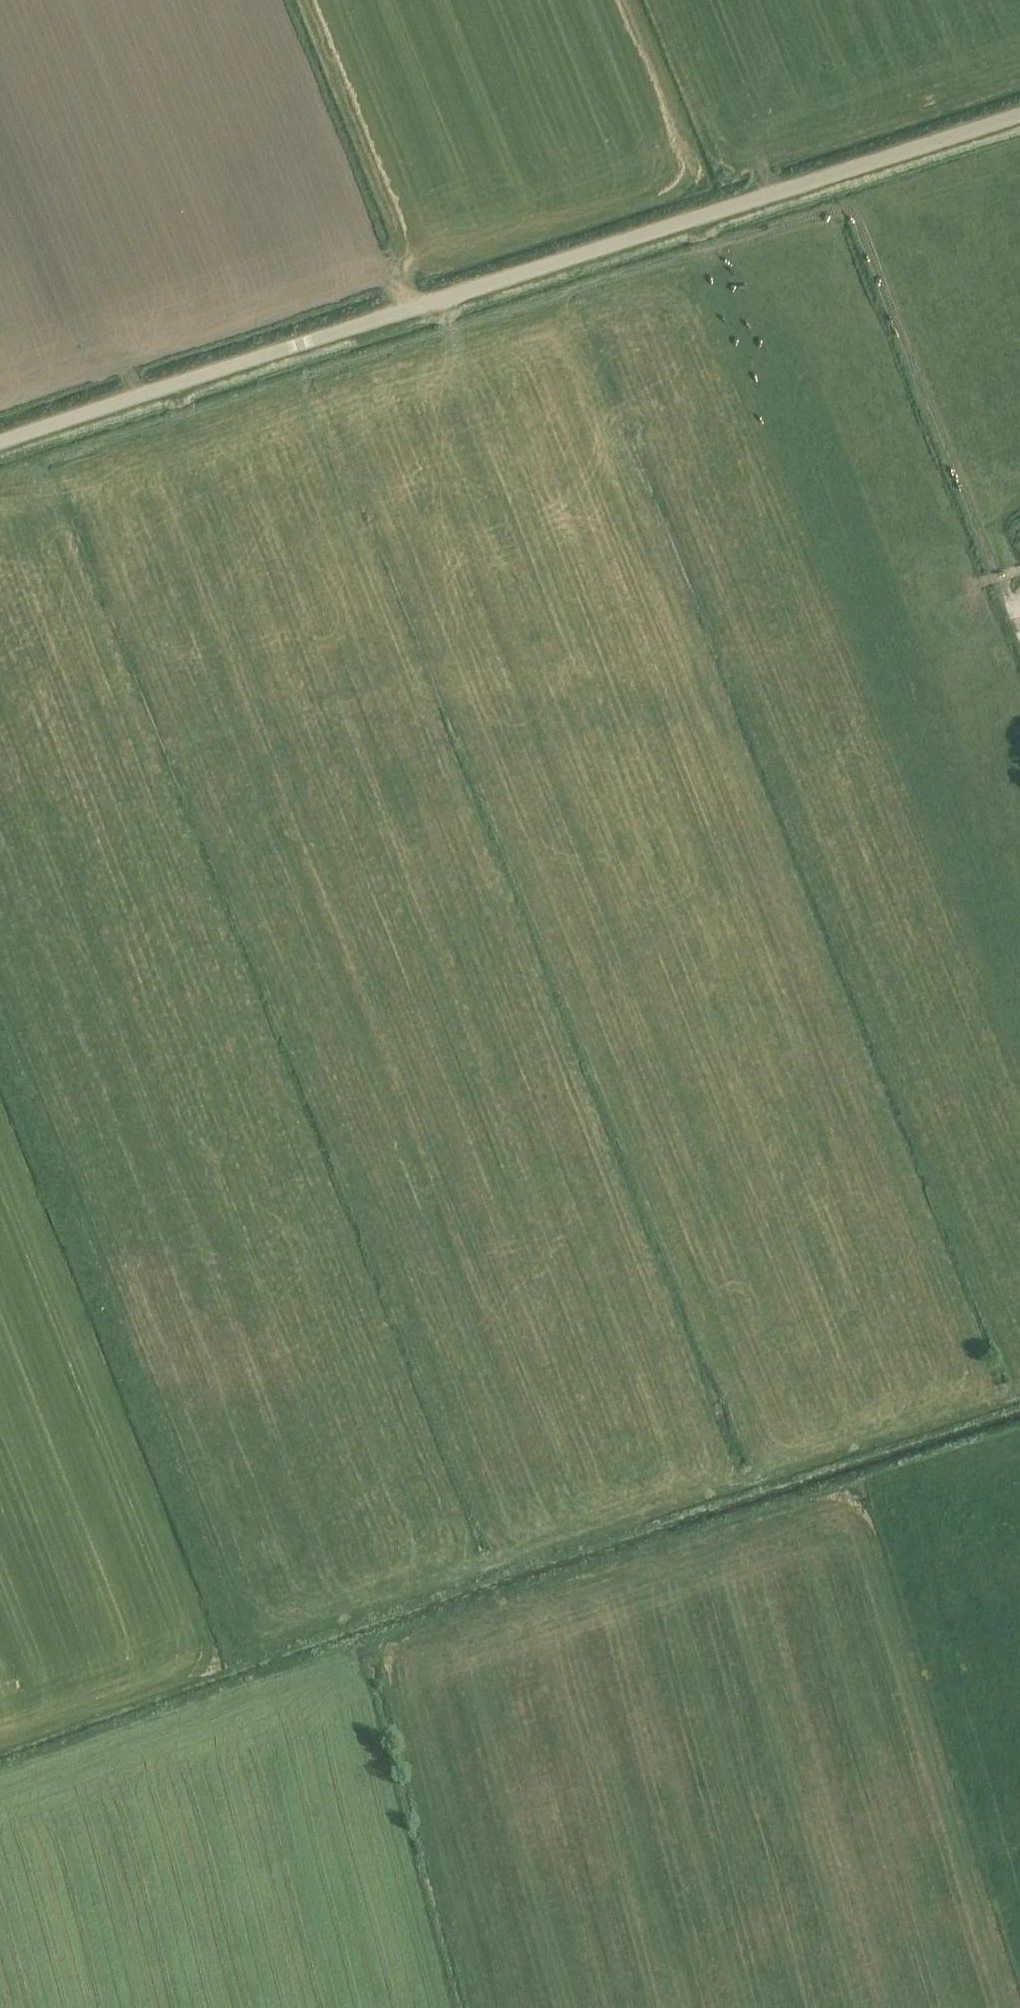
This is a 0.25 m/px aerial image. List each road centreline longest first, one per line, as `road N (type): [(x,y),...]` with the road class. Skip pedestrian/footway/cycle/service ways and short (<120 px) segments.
road 1 (unclassified): [(0,446),(1019,116)]

